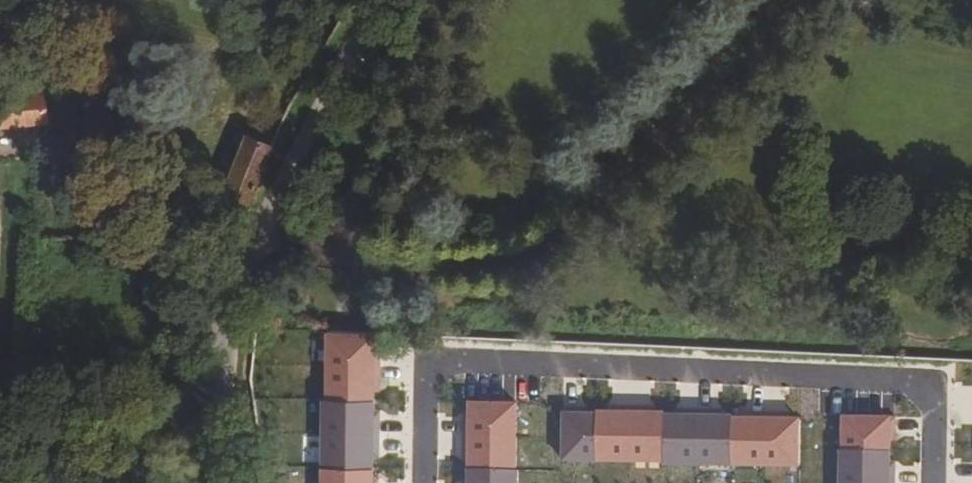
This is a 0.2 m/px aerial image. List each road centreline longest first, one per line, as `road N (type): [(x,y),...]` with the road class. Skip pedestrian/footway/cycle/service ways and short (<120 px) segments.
road 1 (residential): [(236,482),(217,336),(374,0)]

